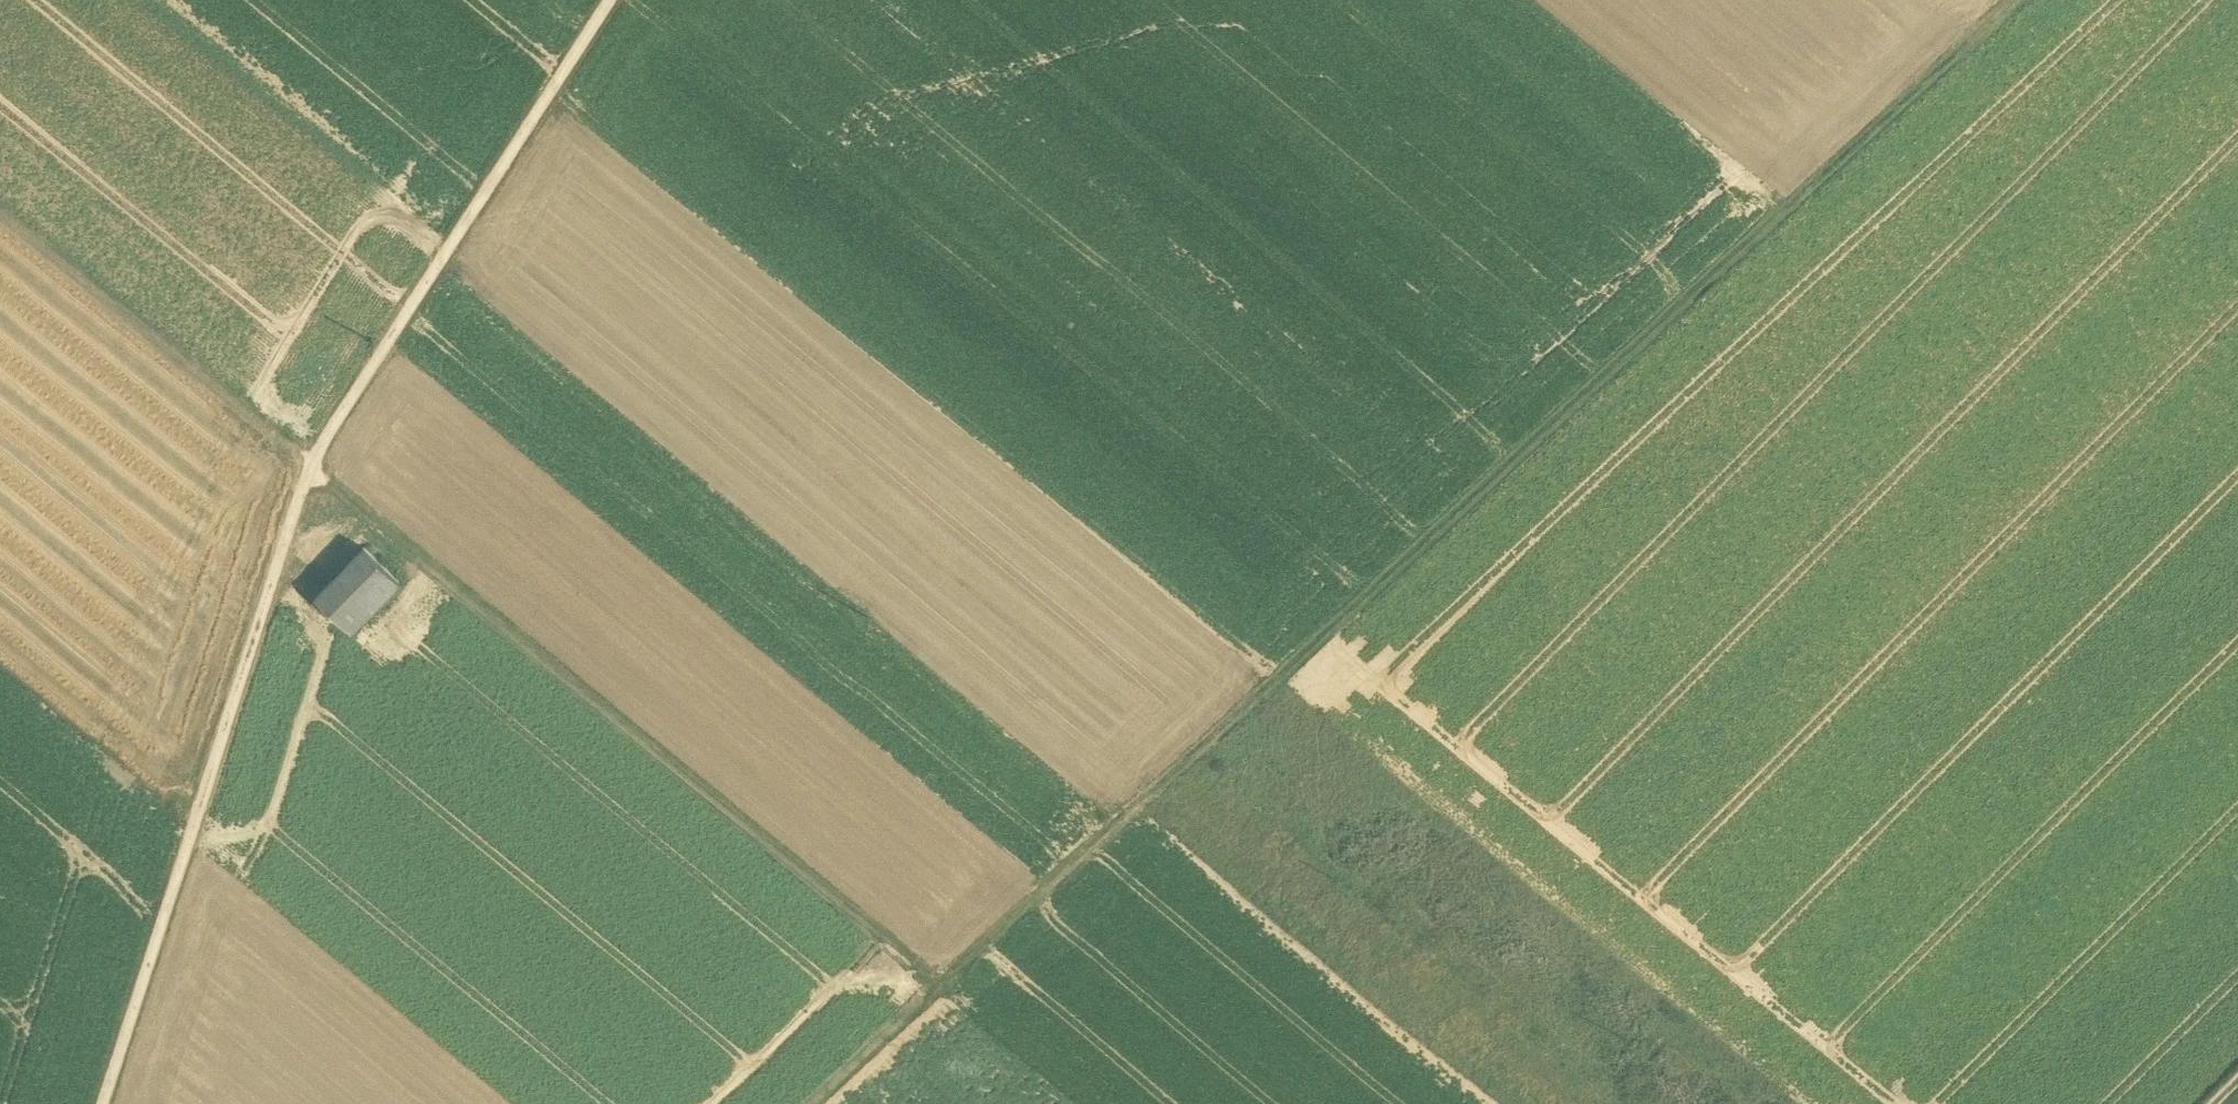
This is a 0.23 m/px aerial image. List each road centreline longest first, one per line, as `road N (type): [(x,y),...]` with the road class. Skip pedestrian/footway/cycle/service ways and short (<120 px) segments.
road 1 (track): [(849,1103),(2059,0)]
road 2 (track): [(957,1006),(0,213)]
road 3 (track): [(104,1103),(314,466),(611,0)]

